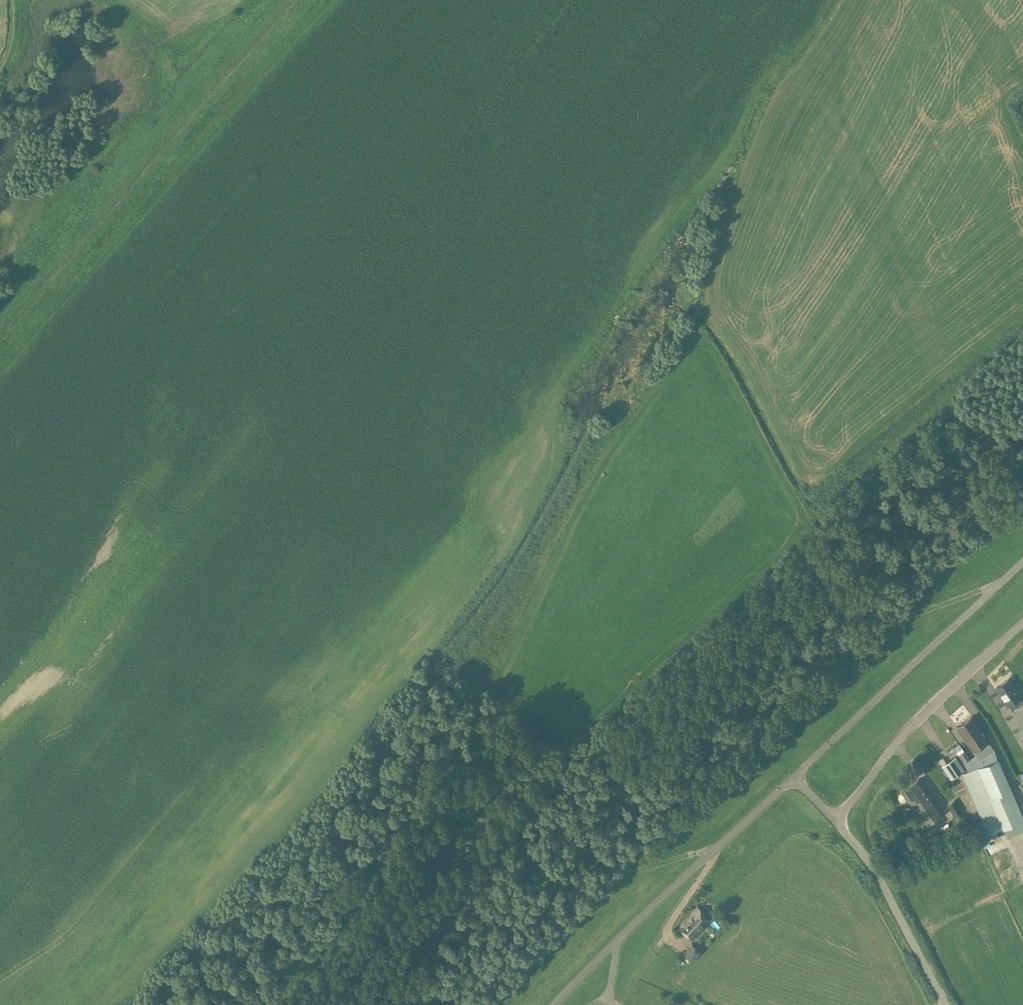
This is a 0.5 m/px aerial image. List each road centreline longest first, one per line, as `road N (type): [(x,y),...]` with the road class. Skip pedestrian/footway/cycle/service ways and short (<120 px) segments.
road 1 (track): [(296,0),(0,338)]
road 2 (unclassified): [(794,776),(556,1004)]
road 3 (unclassified): [(794,776),(1022,562)]
road 4 (unclassified): [(836,822),(898,740),(1022,624)]
road 5 (unclassified): [(944,1004),(894,905),(836,822)]

